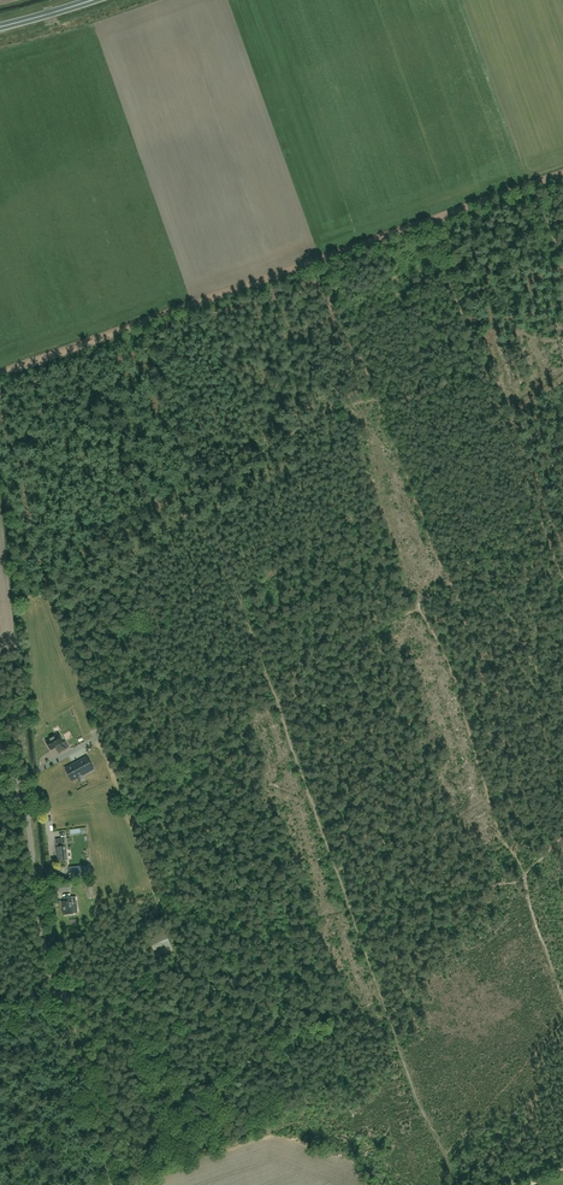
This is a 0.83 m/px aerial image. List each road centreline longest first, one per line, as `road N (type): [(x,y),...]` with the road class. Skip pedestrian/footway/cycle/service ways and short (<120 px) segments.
road 1 (track): [(562,173),(0,372)]
road 2 (unclassified): [(112,1184),(48,958),(29,827),(0,742)]

